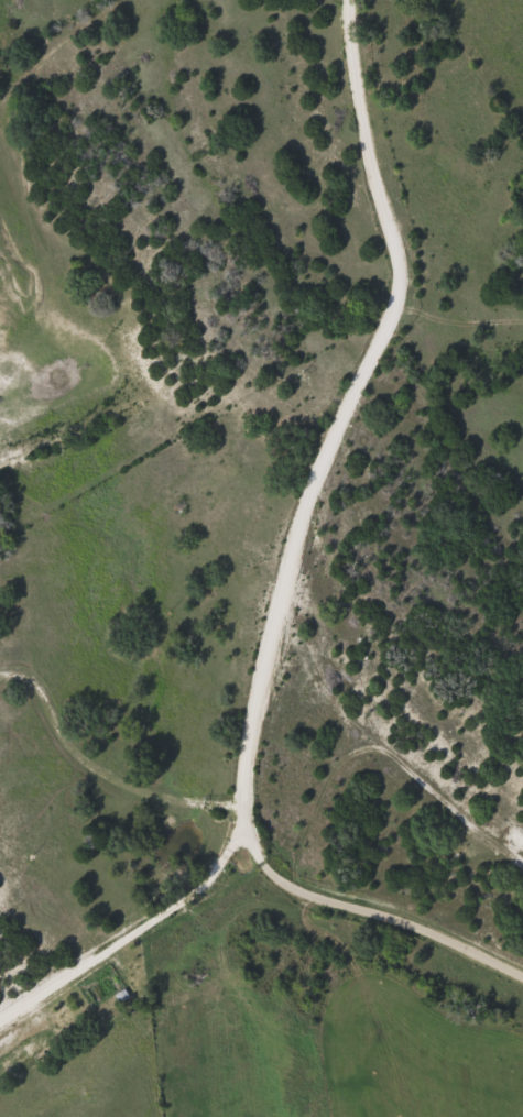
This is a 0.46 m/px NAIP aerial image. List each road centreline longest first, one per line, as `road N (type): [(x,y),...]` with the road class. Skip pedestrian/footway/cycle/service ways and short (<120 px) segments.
road 1 (residential): [(360,0),(375,135),(410,281),(323,478),(258,725),(252,808),(274,859)]
road 2 (track): [(403,233),(293,329),(228,358),(168,380),(92,391),(0,386)]
road 3 (residential): [(274,859),(308,886),(400,912),(522,967)]

